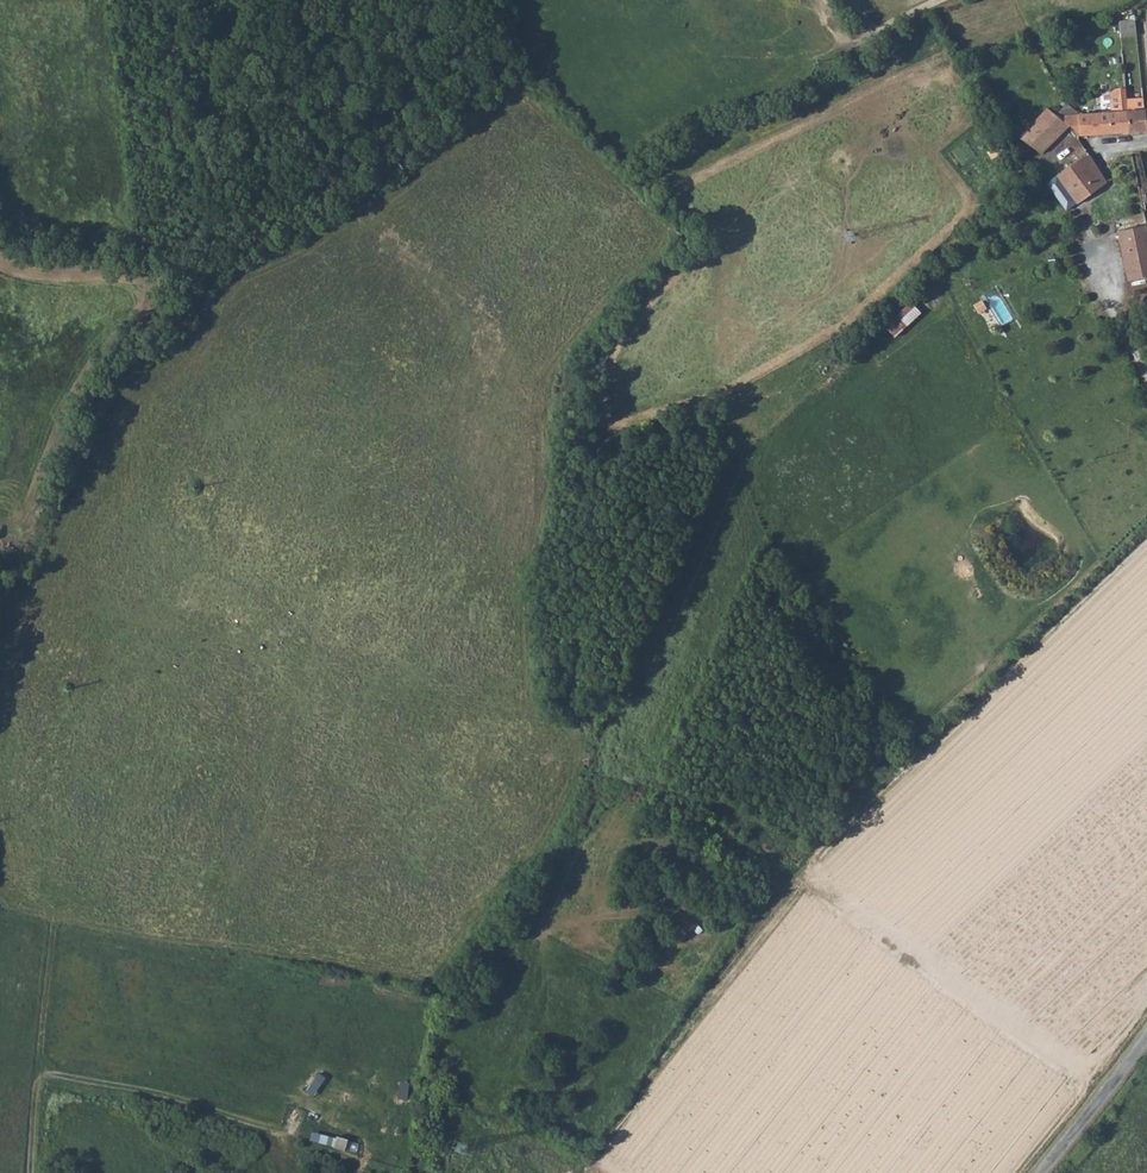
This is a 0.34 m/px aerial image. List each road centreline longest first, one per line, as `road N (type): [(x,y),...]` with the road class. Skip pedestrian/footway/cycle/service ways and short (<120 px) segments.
road 1 (tertiary): [(1146,1039),(1041,1172)]

